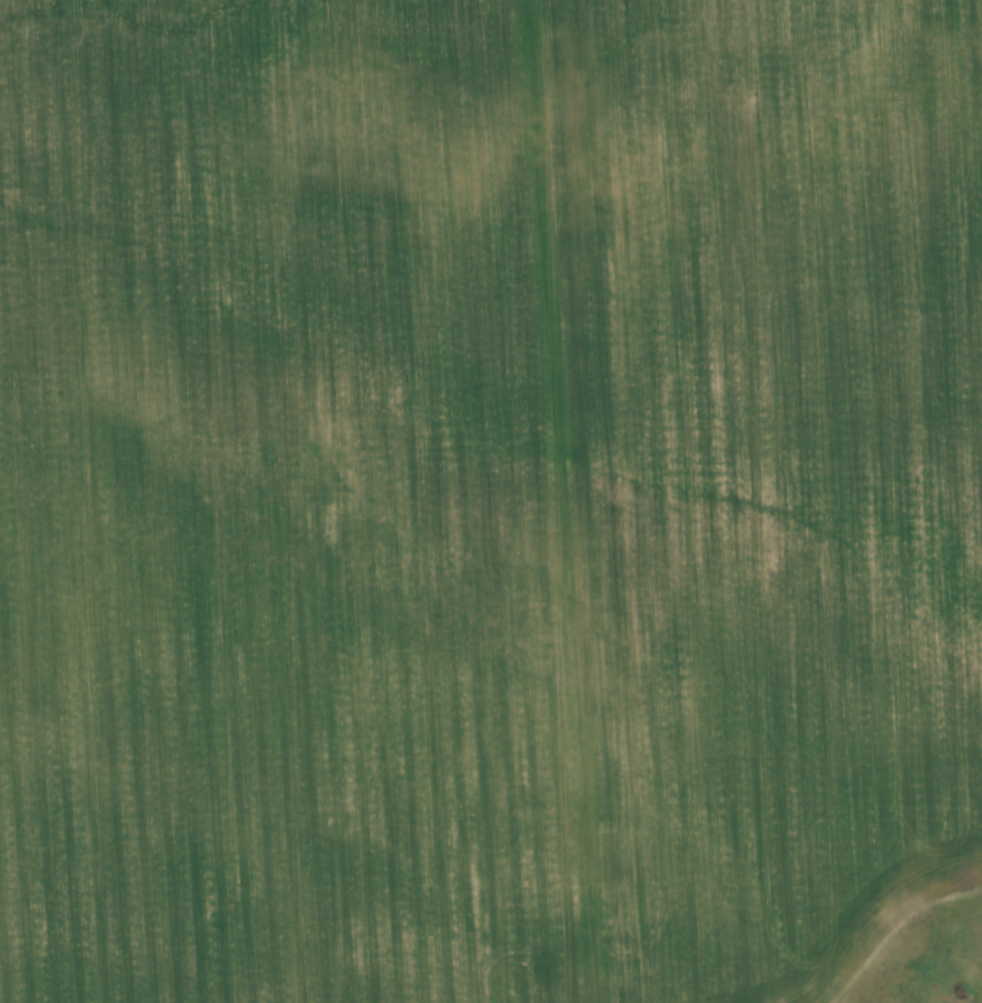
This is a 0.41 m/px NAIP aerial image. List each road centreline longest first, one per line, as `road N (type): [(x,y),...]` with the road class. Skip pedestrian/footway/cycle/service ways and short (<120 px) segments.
road 1 (track): [(765,1002),(776,635),(777,0)]

